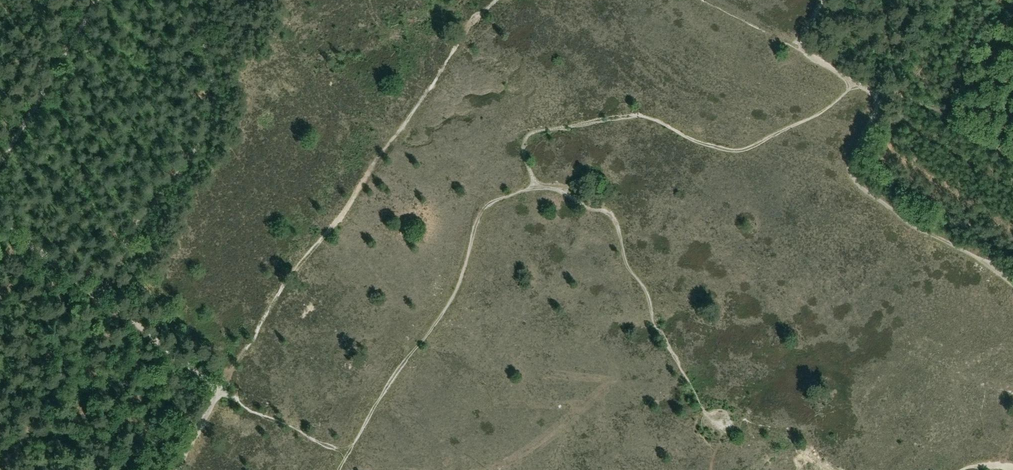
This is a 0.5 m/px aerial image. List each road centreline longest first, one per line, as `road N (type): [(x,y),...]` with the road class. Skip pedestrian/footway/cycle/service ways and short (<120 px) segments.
road 1 (track): [(88,0),(0,149)]
road 2 (track): [(96,297),(220,391)]
road 3 (track): [(1010,161),(912,102),(883,96)]
road 4 (track): [(855,83),(791,46),(821,0)]

